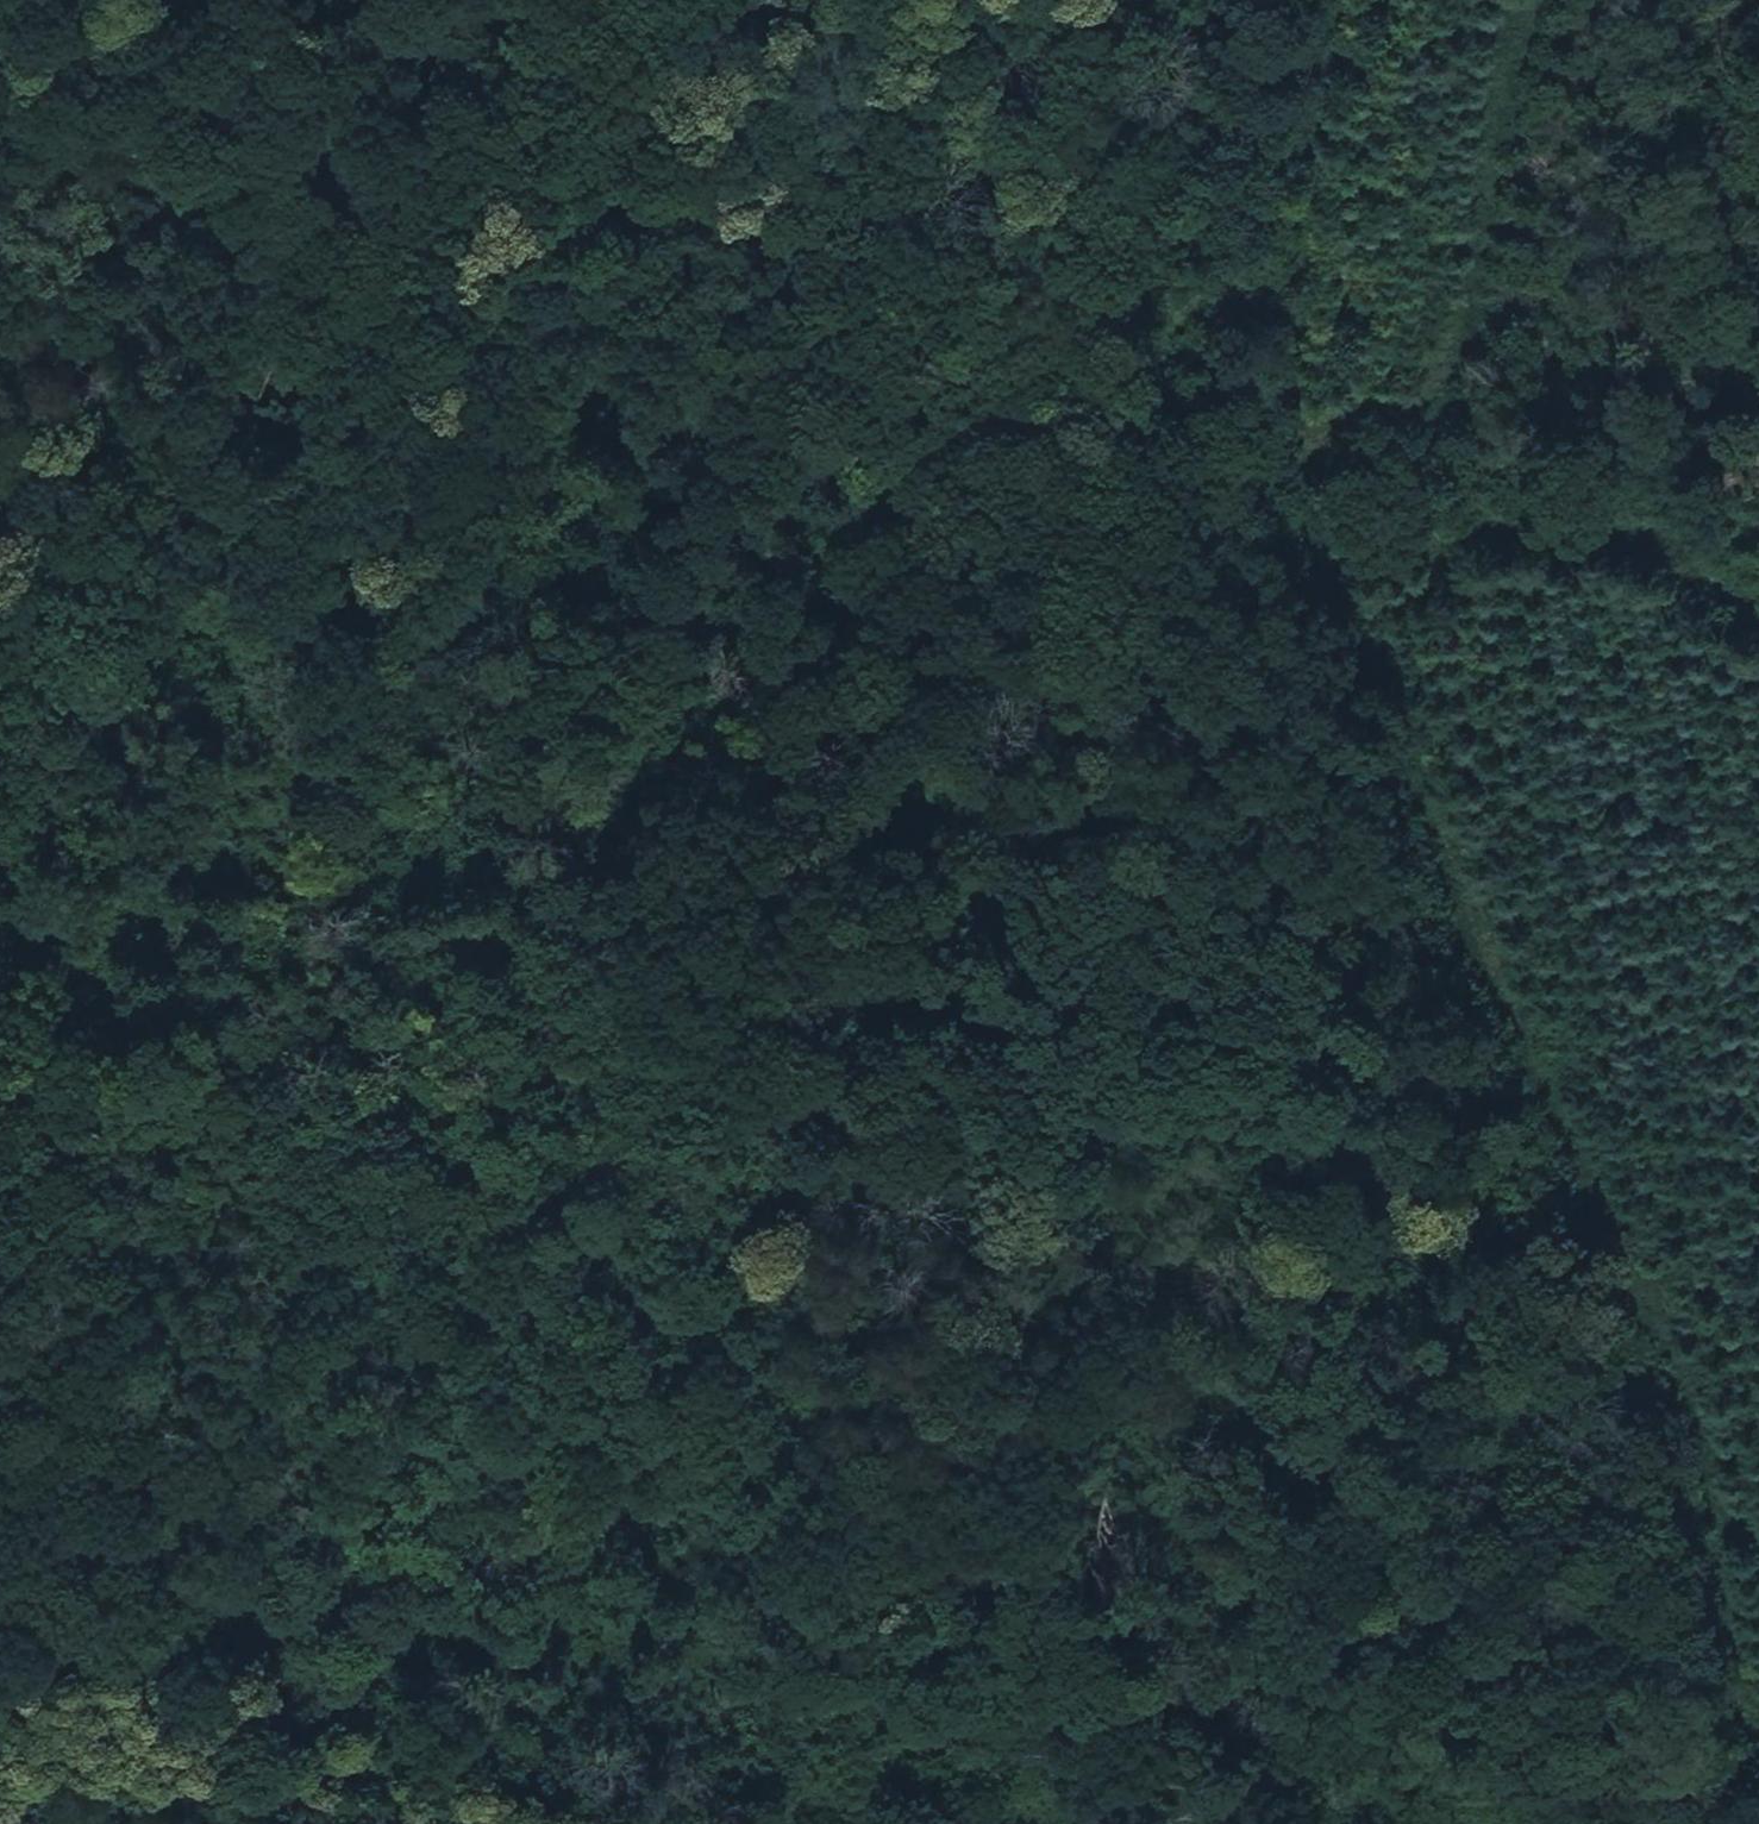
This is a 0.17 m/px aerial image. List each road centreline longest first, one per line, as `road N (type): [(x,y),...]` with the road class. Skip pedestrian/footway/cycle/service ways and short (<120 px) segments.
road 1 (track): [(1758,618),(1723,581),(1595,531),(1511,524),(1445,470),(1441,416),(1503,39),(1521,0)]

